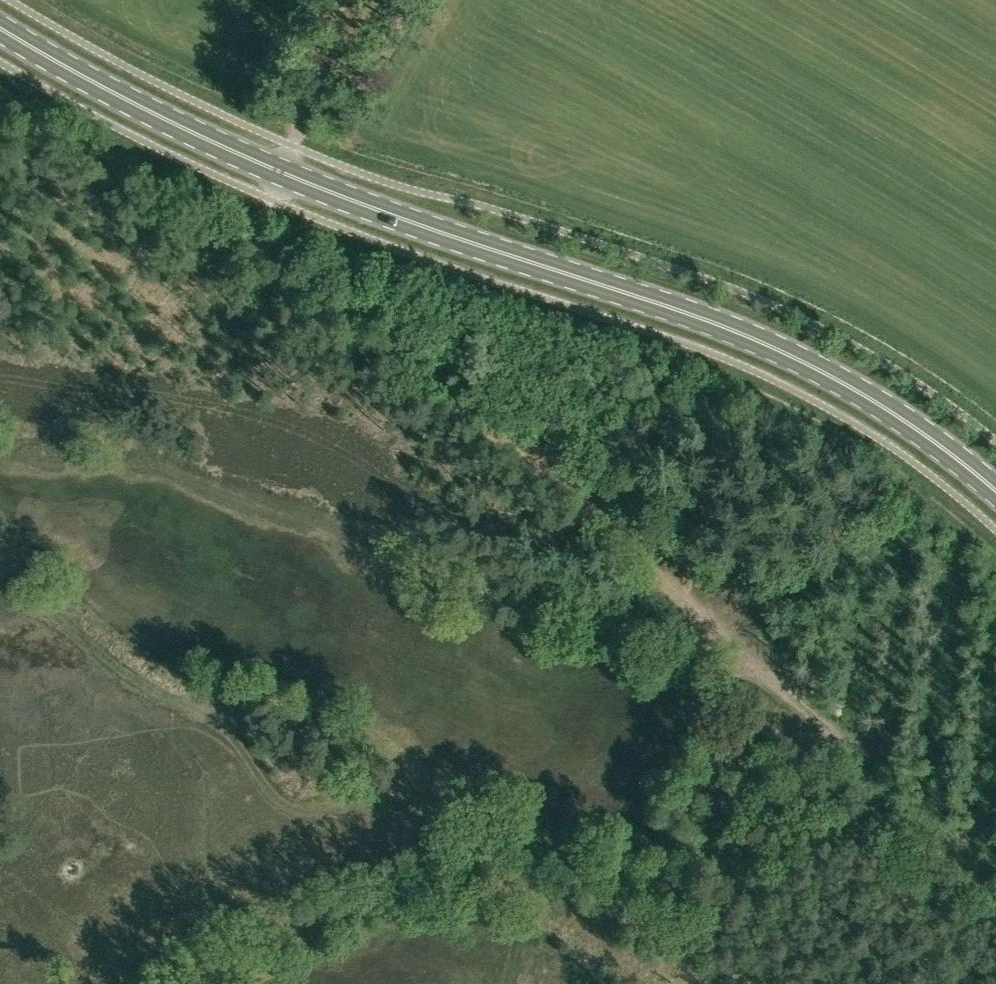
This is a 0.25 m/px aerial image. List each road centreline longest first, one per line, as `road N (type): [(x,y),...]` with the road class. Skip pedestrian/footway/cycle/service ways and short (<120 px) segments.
road 1 (secondary): [(995,493),(857,390),(753,338),(284,174),(110,91),(0,28)]
road 2 (track): [(273,201),(275,256),(793,672),(995,862)]

